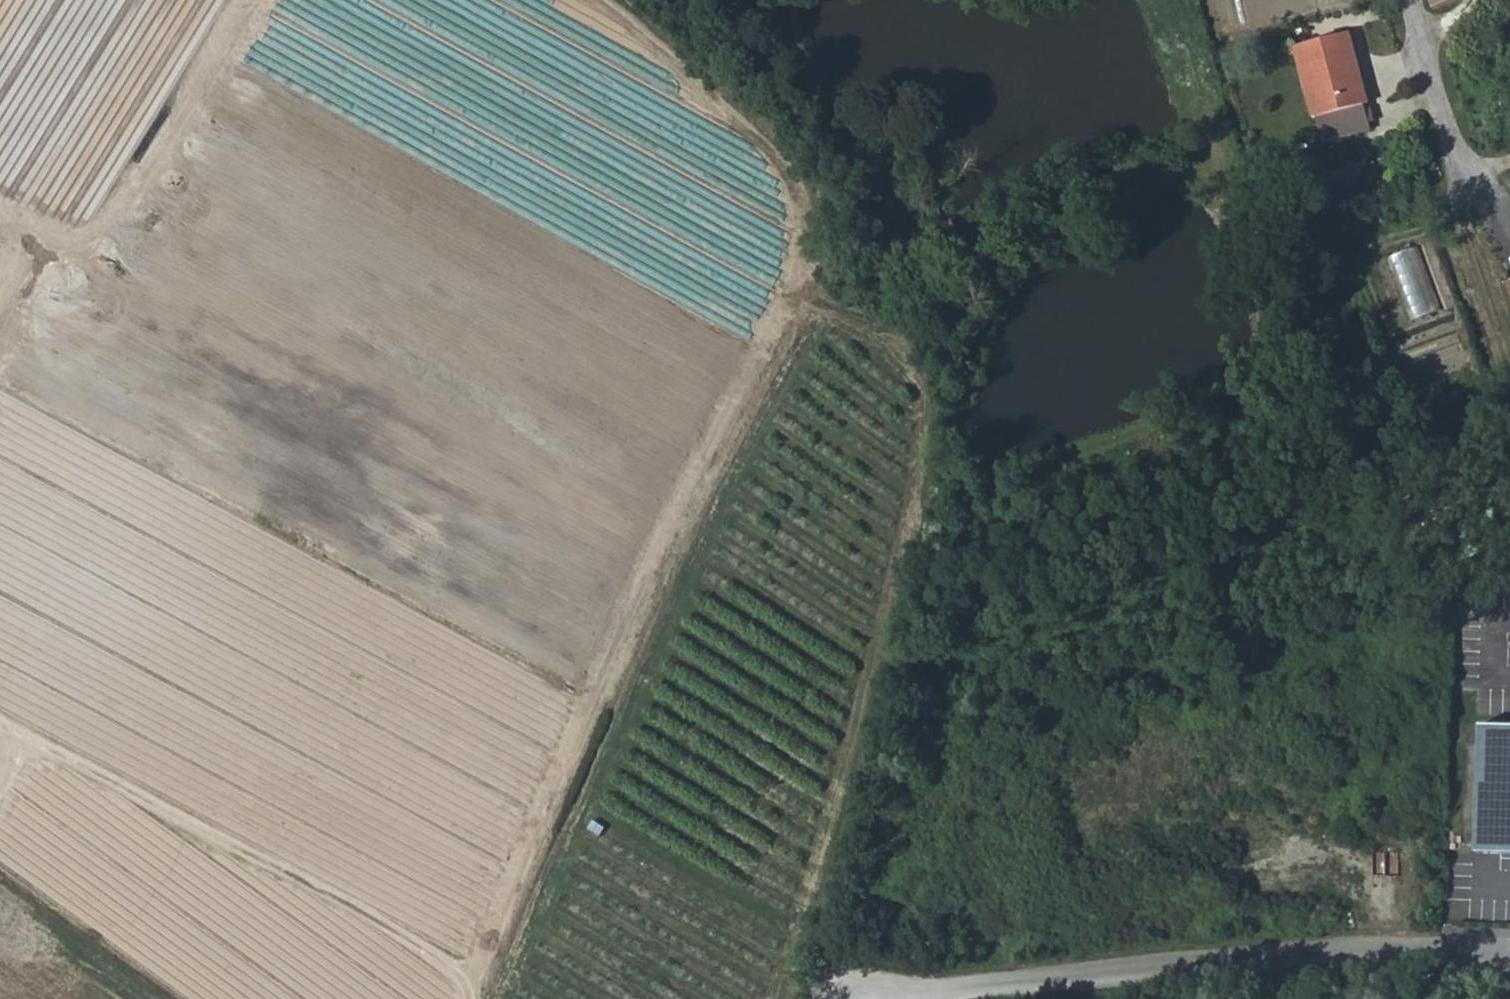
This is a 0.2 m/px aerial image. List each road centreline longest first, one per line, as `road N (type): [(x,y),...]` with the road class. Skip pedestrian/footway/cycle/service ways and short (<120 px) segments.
road 1 (track): [(613,0),(790,174),(812,270),(476,982),(16,735)]
road 2 (unclassified): [(1509,957),(1257,959),(921,998)]
road 3 (track): [(245,0),(97,229),(36,250),(0,327)]

